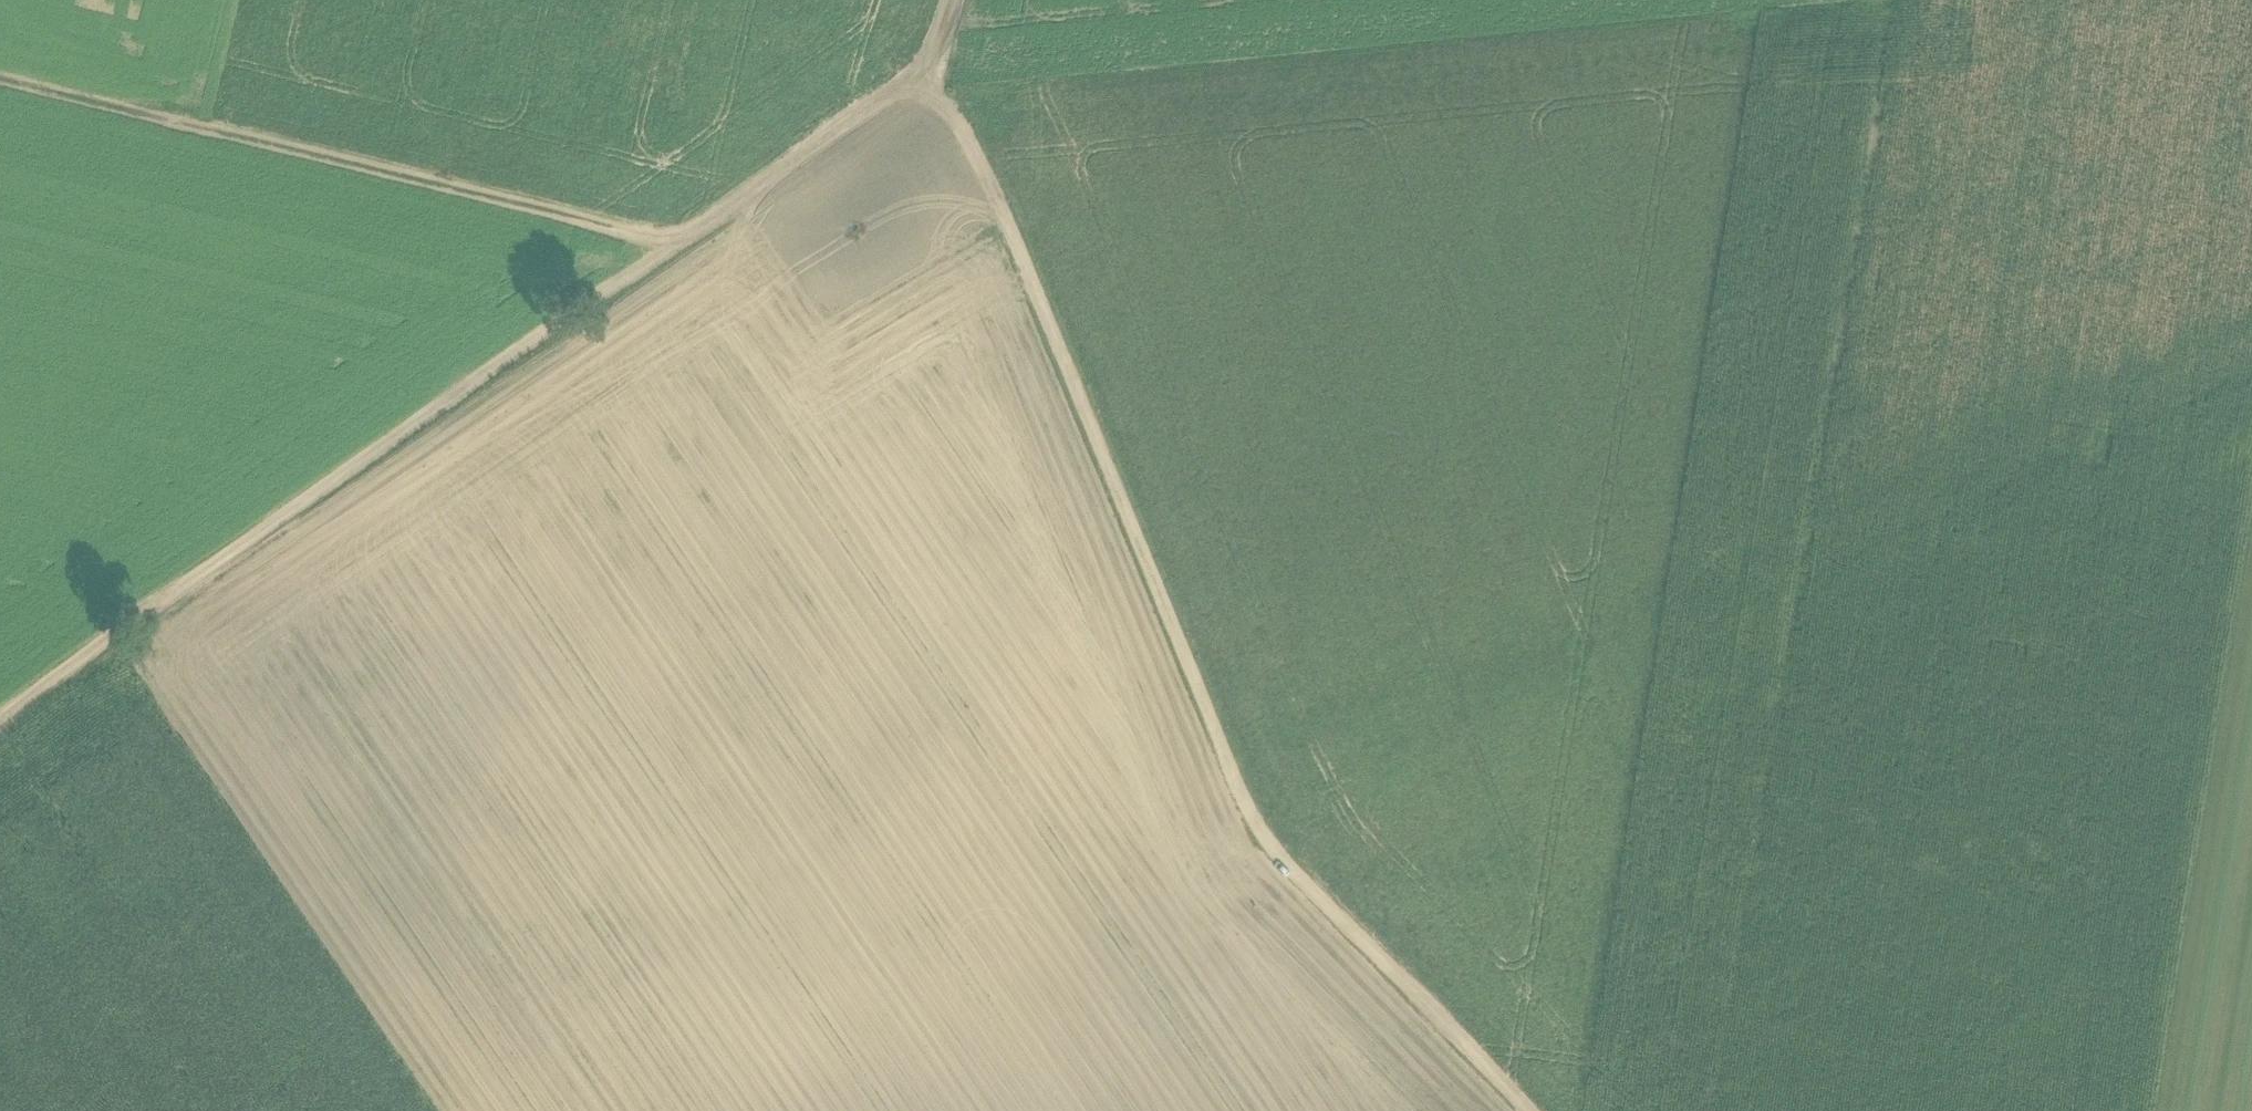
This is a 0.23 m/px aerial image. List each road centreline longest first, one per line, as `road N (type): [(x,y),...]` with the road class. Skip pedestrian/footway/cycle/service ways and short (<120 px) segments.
road 1 (track): [(0,727),(134,621),(569,315),(920,82),(965,138),(1243,802),(1283,866),(1524,1110)]
road 2 (track): [(673,246),(0,80)]

